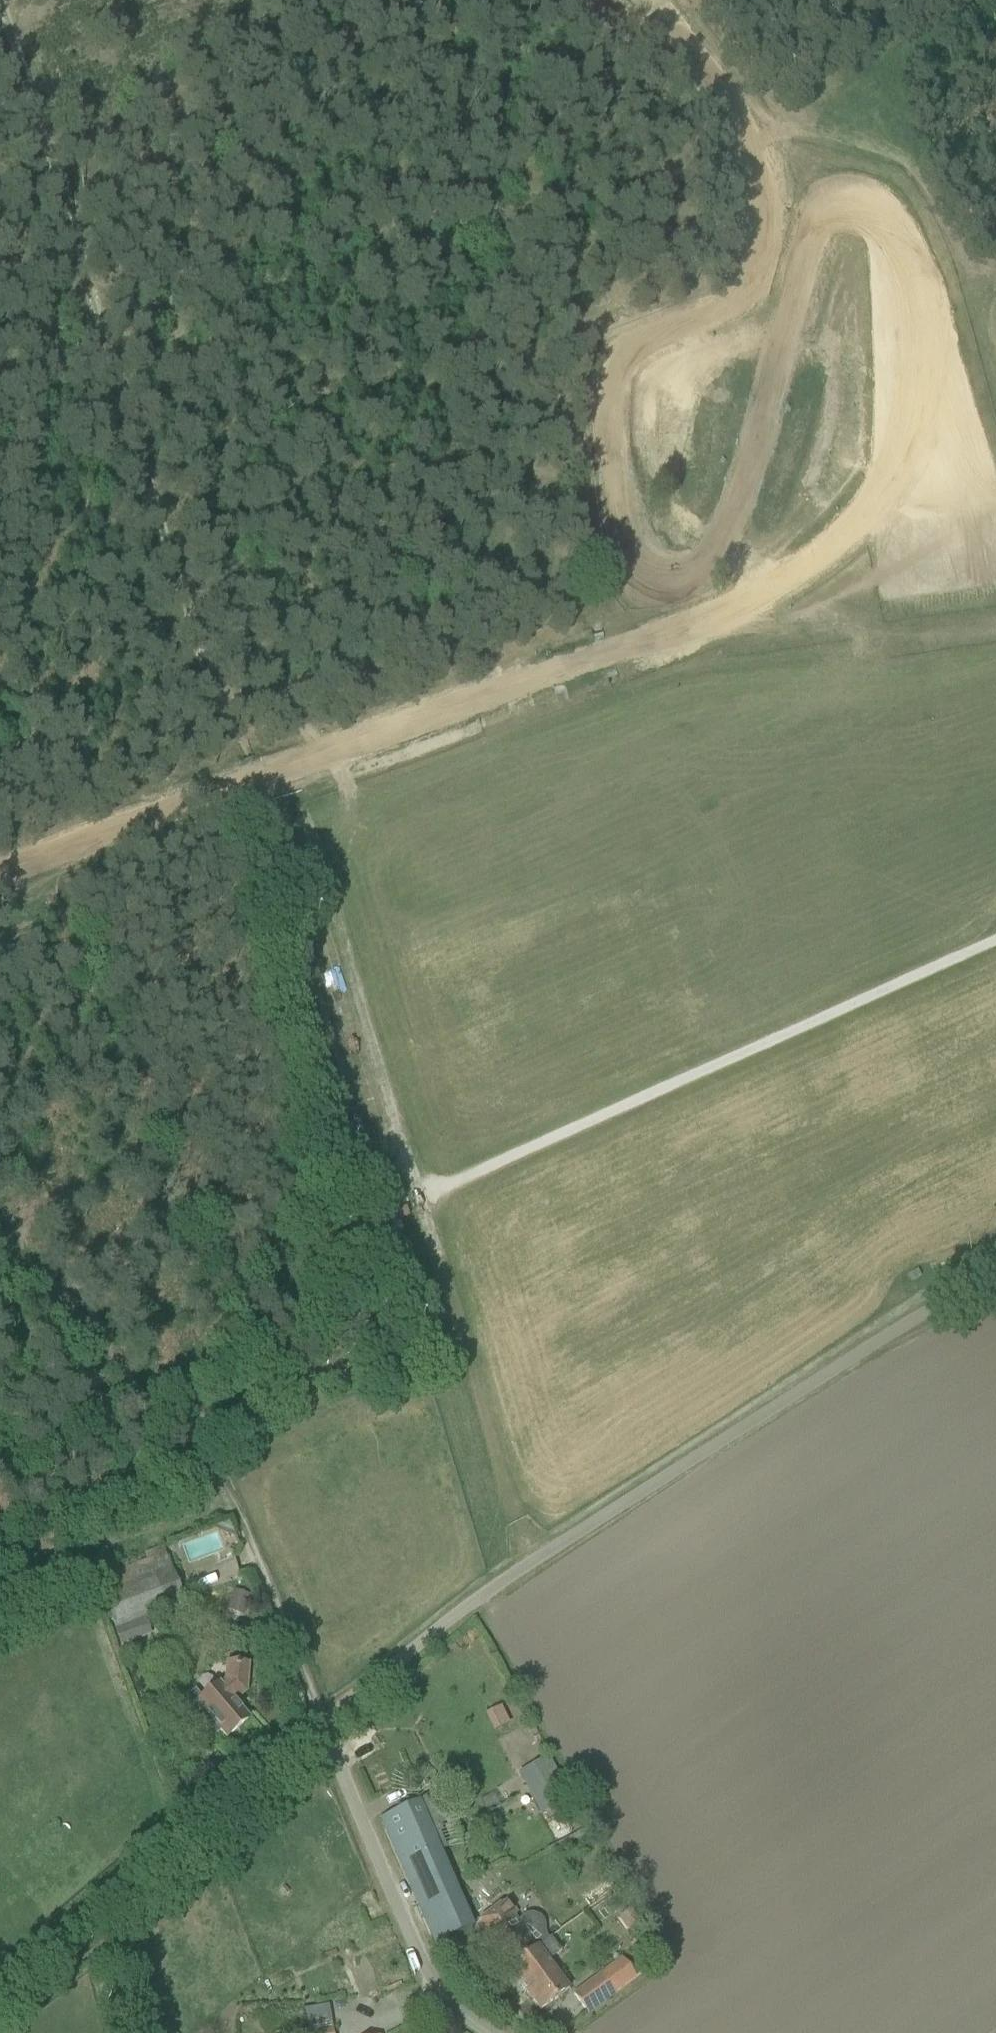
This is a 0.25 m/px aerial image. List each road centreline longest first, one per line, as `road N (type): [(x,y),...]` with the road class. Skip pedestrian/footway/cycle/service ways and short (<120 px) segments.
road 1 (track): [(606,0),(622,24),(692,60),(729,115),(768,224),(755,269),(731,292),(614,366),(605,419),(627,555),(639,575),(679,578),(726,523),(771,392),(804,239),(824,225),(849,221),(881,245),(910,386),(897,447),(869,506),(781,579),(657,639),(248,779),(90,300)]
road 2 (track): [(530,1563),(289,765)]
road 3 (unclassified): [(331,1745),(530,1563),(995,1281)]
road 4 (track): [(420,1199),(995,939)]
road 5 (track): [(331,1745),(242,1520),(197,1470),(0,1377)]
road 6 (unclassified): [(0,2018),(331,1745)]
road 7 (unclassified): [(480,2032),(424,1985),(331,1745)]
road 8 (track): [(90,300),(0,0)]
road 9 (track): [(230,1507),(0,1601)]
road 10 (track): [(995,515),(928,542),(893,532),(869,506)]

